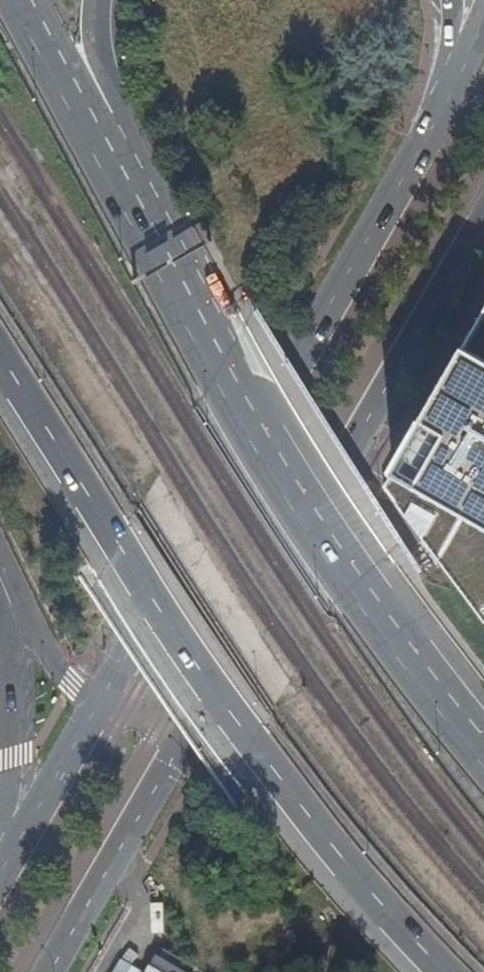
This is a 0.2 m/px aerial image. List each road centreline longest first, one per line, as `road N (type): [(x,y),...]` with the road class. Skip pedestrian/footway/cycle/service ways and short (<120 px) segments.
road 1 (trunk): [(0,356),(250,744),(433,971)]
road 2 (primary): [(454,87),(98,701)]
road 3 (trunk): [(483,753),(396,639),(135,213)]
road 4 (primary): [(182,740),(483,216)]
road 5 (primary): [(50,971),(182,740)]
road 6 (trunk): [(135,213),(21,0)]
road 7 (trunk): [(135,213),(96,53),(93,0)]
road 8 (trunk): [(0,623),(12,757),(0,823)]
road 9 (primary): [(98,701),(0,873)]
road 10 (trunk): [(0,565),(72,686),(98,701)]

